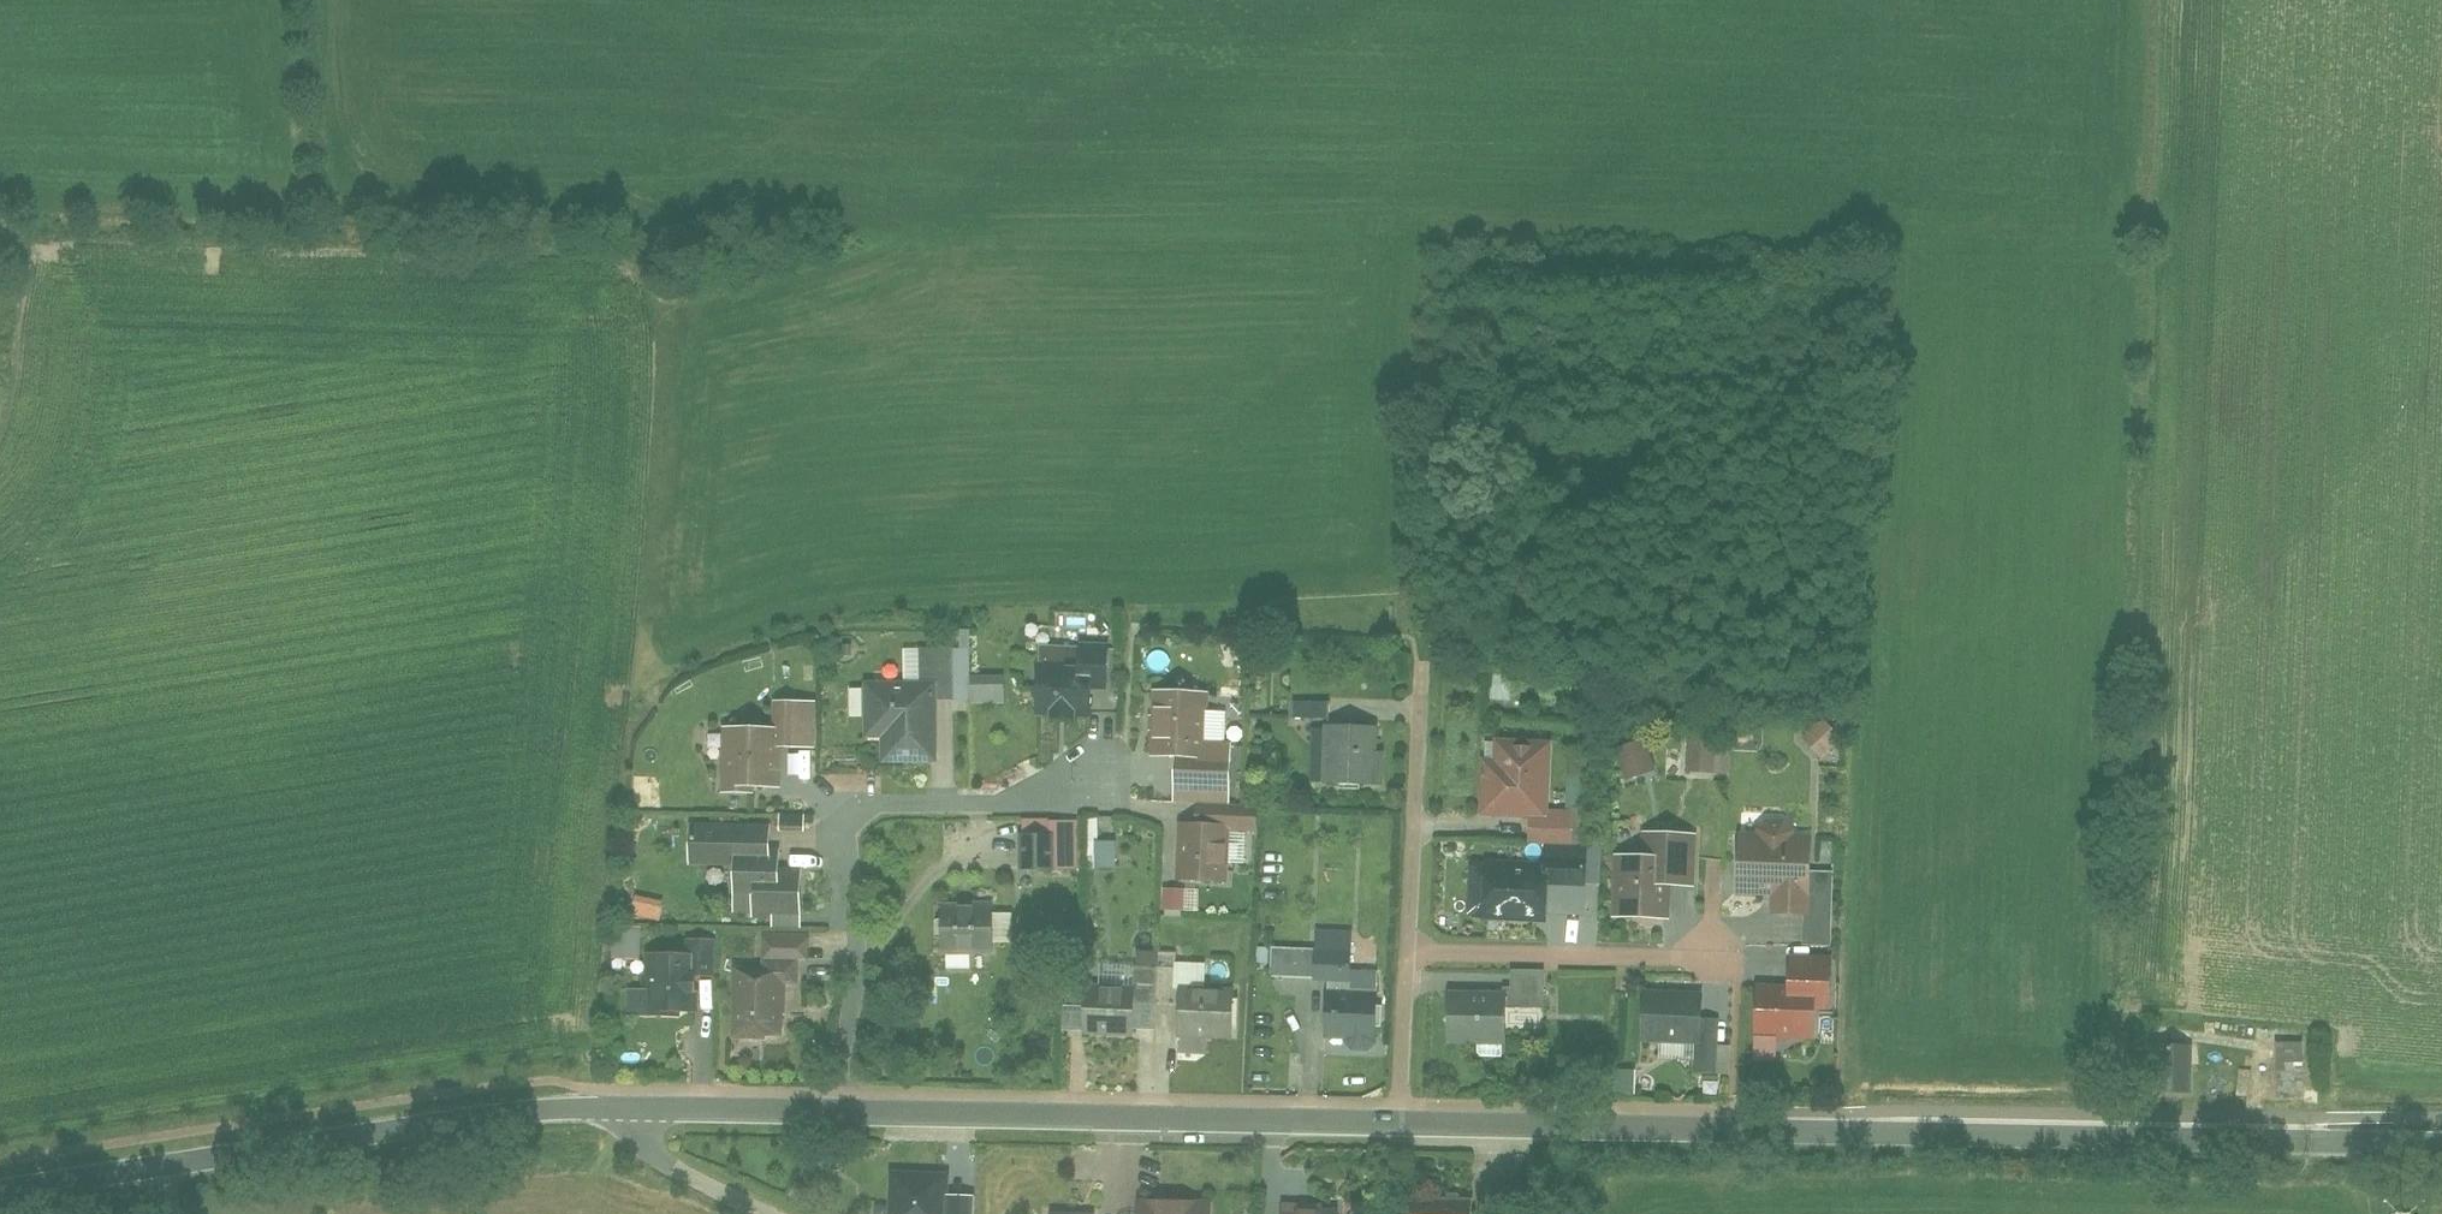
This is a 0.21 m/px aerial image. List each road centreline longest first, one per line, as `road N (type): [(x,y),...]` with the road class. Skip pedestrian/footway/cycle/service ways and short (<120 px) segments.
road 1 (tertiary): [(2441,1146),(1402,1125)]
road 2 (tertiary): [(613,1113),(468,1121),(0,1193)]
road 3 (tertiary): [(1402,1125),(847,1112)]
road 4 (residential): [(847,1112),(854,956),(842,844),(850,817),(890,803),(1010,805),(1100,775)]
road 5 (residential): [(1403,946),(1702,948)]
road 6 (residential): [(1403,946),(1424,655)]
road 7 (tertiary): [(847,1112),(613,1113)]
road 8 (residential): [(765,1213),(686,1174),(613,1113)]
road 9 (residential): [(1402,1125),(1403,946)]

